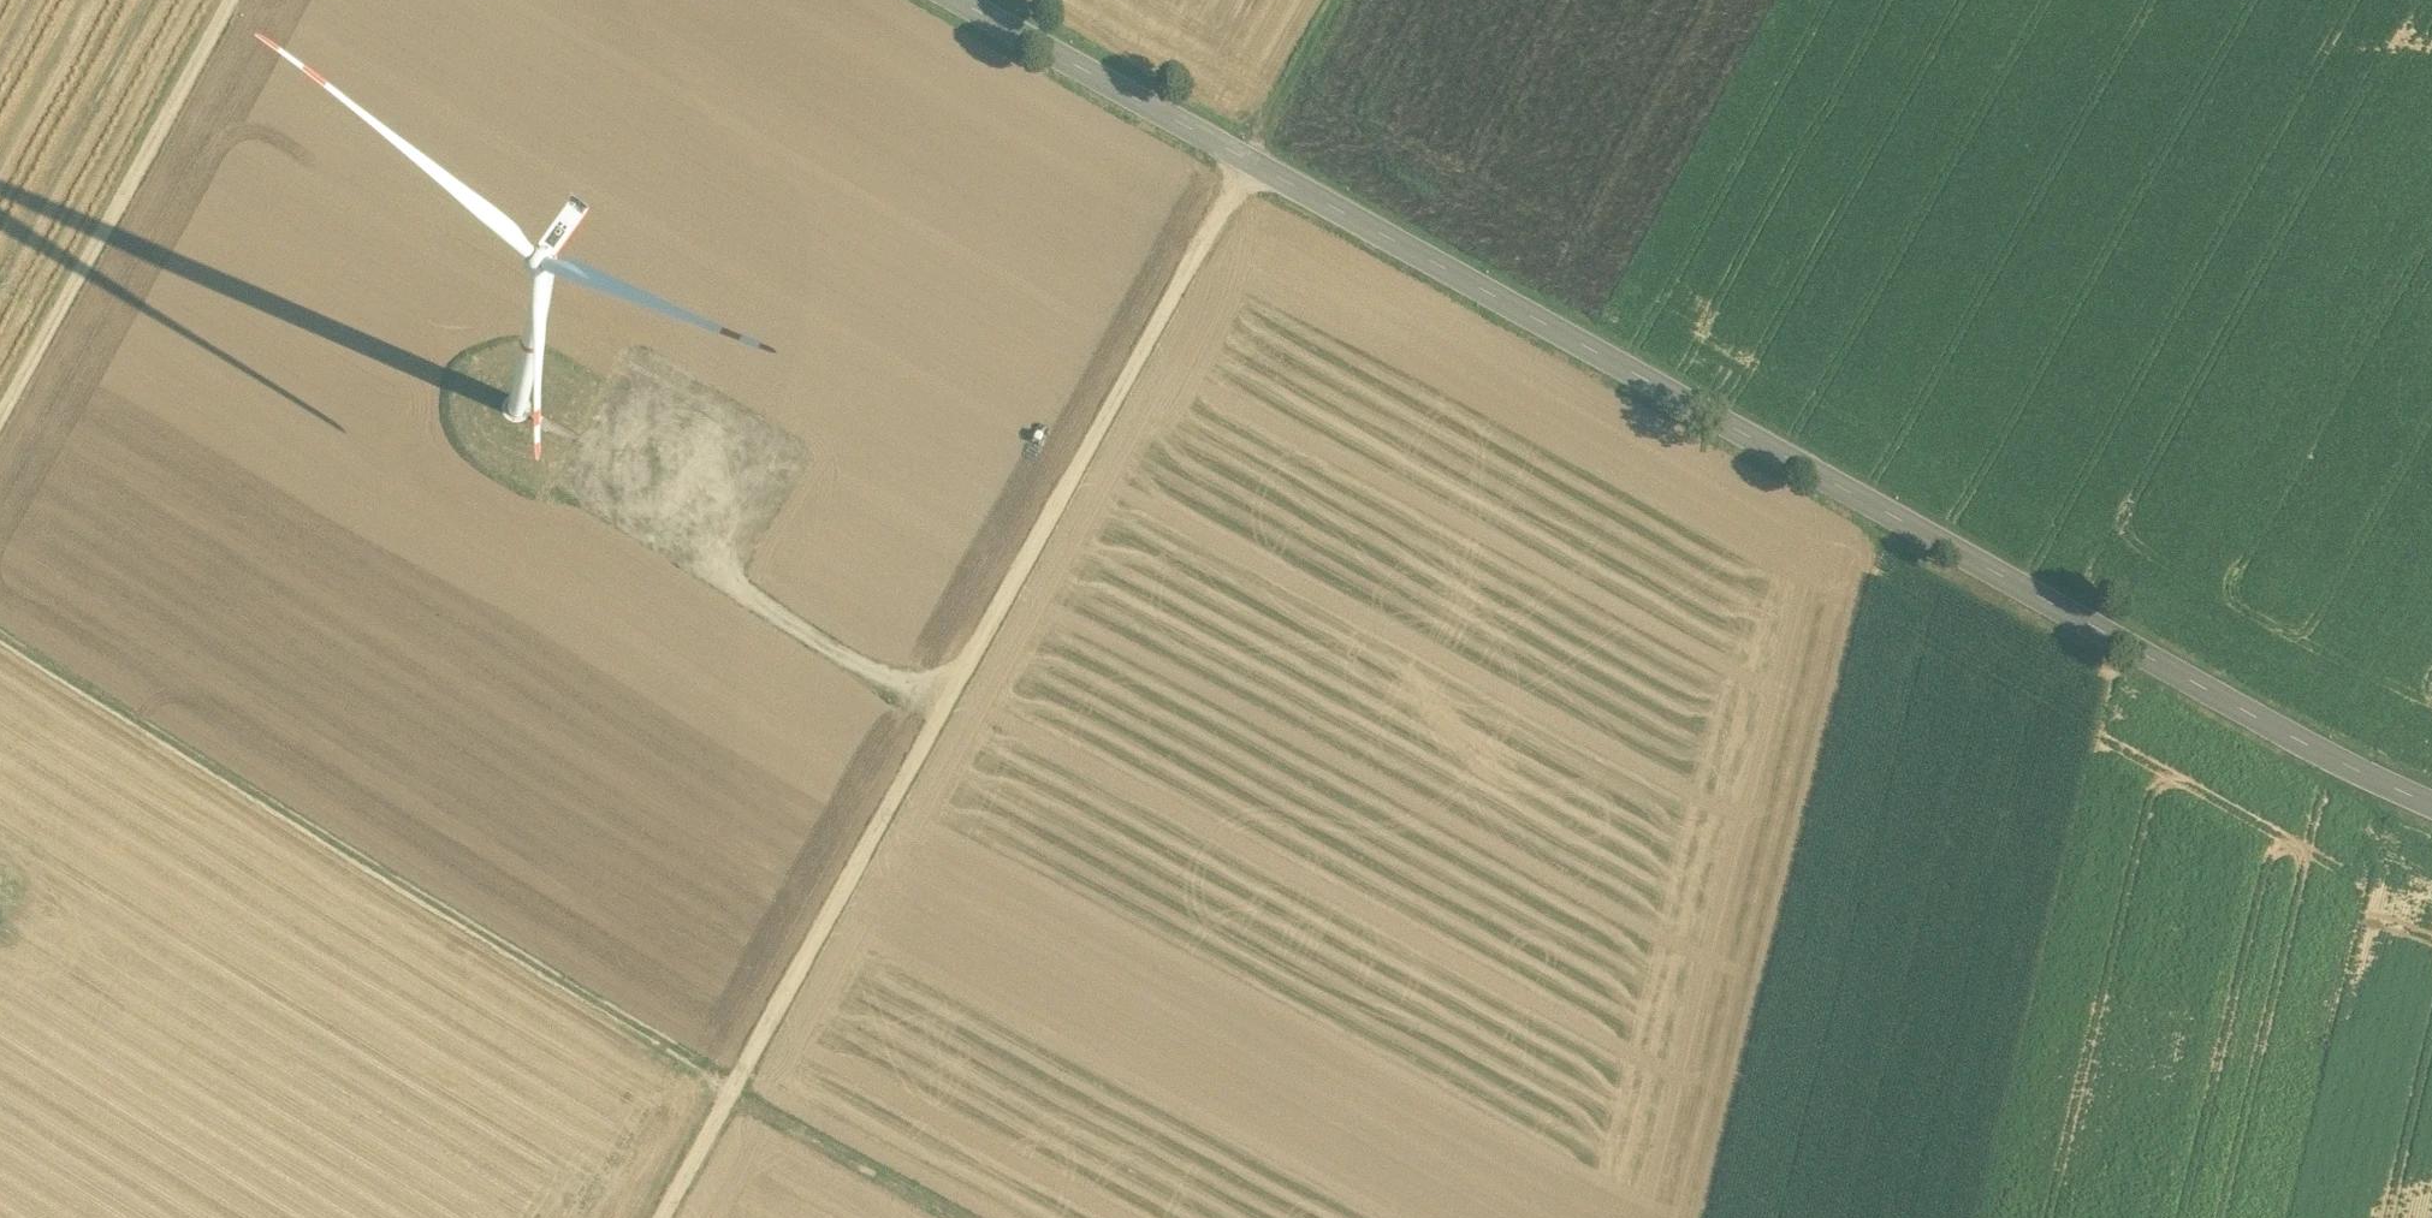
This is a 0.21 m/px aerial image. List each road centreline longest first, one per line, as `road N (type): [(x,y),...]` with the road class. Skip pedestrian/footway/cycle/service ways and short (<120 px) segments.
road 1 (secondary): [(2431,808),(2163,672),(941,0)]
road 2 (track): [(663,1217),(1240,190),(1257,177)]
road 3 (track): [(0,640),(732,1091),(958,1217)]
road 4 (track): [(239,0),(0,424)]
road 5 (track): [(945,713),(882,681),(576,485)]
road 6 (track): [(1362,0),(1257,177)]

